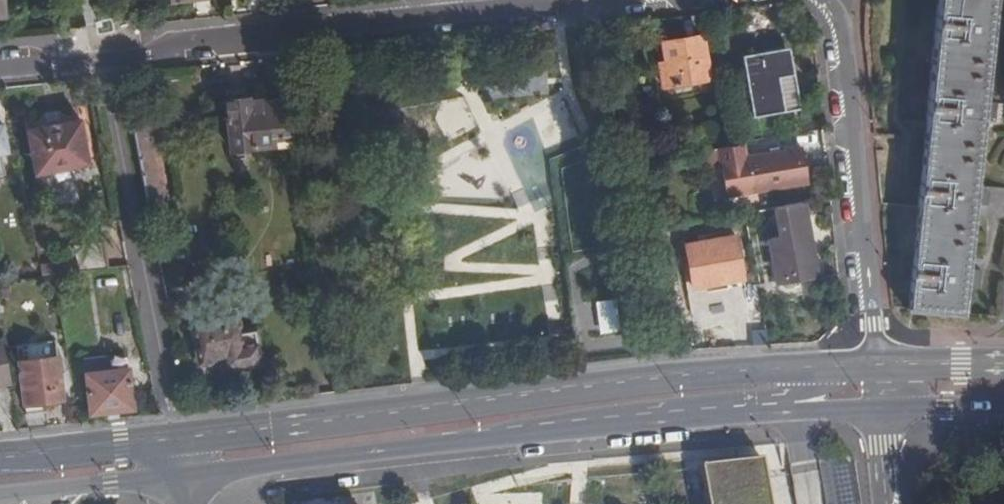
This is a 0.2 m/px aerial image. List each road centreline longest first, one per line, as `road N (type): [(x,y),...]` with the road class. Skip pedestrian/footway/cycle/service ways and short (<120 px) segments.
road 1 (primary): [(881,365),(684,375),(177,438)]
road 2 (primary): [(181,476),(761,414)]
road 3 (residential): [(117,56),(592,3)]
road 4 (unclassified): [(177,438),(105,57)]
road 5 (residential): [(881,365),(843,58),(835,21),(813,0)]
road 6 (primary): [(0,495),(181,476)]
road 7 (primary): [(177,438),(0,461)]
road 8 (primary): [(761,414),(833,377),(881,365)]
road 9 (primary): [(761,414),(884,408)]
road 10 (primary): [(1003,362),(881,365)]
road 11 (primary): [(884,408),(1003,407)]

